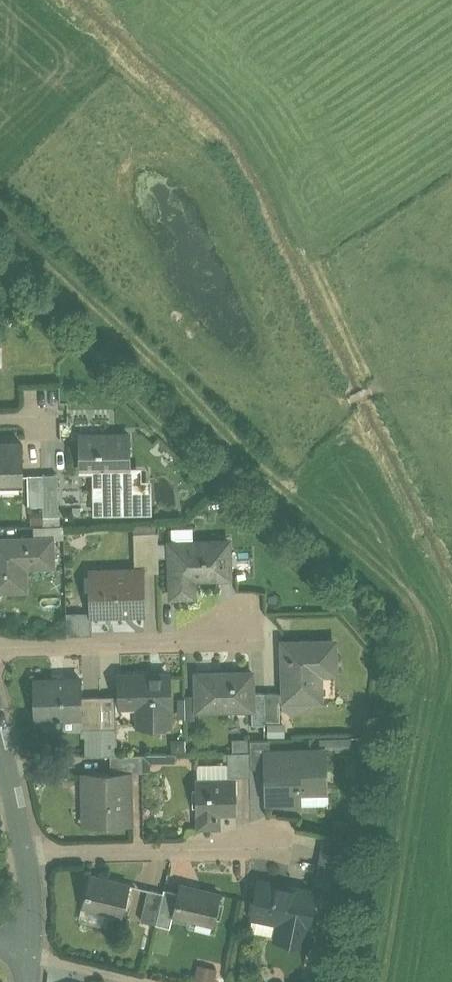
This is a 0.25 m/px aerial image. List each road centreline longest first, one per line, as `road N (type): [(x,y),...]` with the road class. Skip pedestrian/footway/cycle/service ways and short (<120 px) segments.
road 1 (residential): [(0,656),(241,639)]
road 2 (residential): [(28,858),(266,845)]
road 3 (residential): [(0,734),(28,858)]
road 4 (residential): [(32,955),(151,981)]

